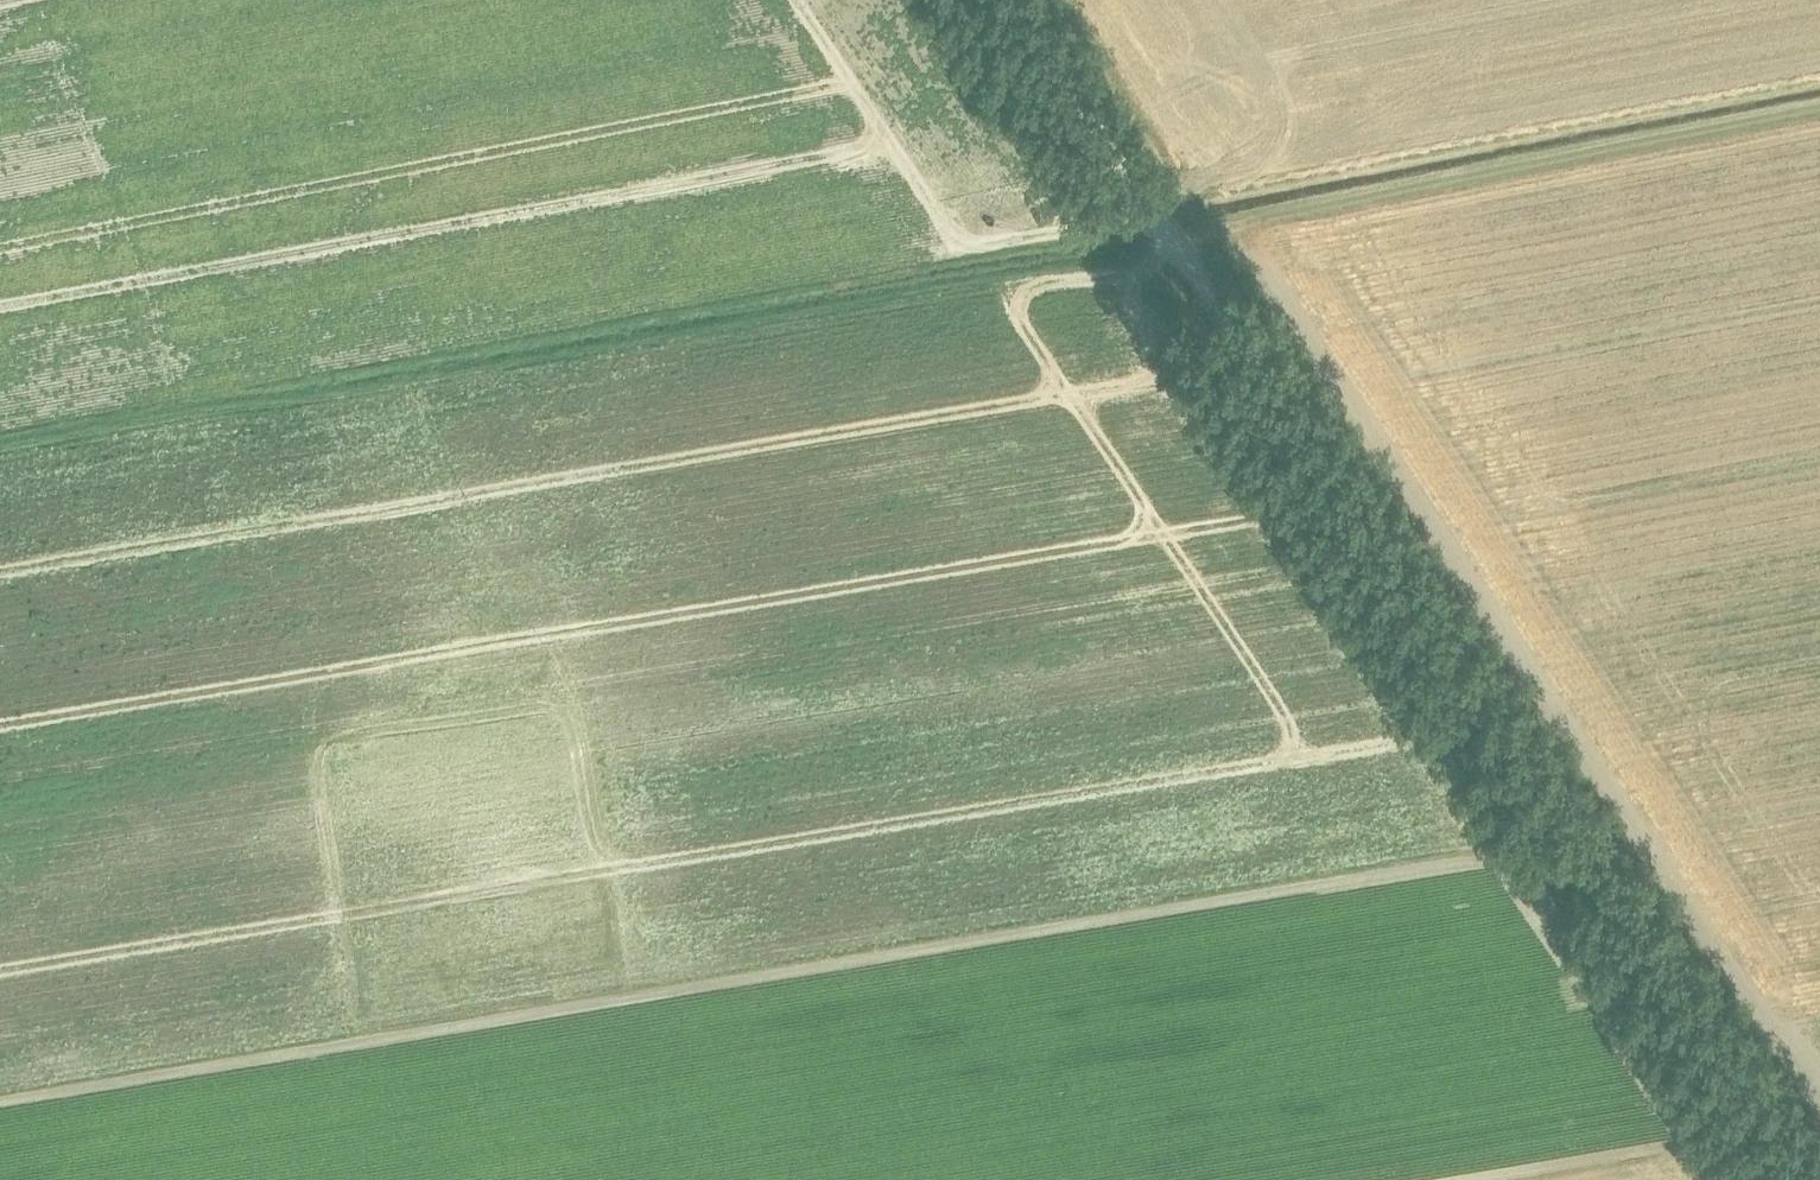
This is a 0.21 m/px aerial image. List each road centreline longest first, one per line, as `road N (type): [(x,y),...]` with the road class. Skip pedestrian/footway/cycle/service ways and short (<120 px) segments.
road 1 (unclassified): [(1810,1179),(1015,0)]

